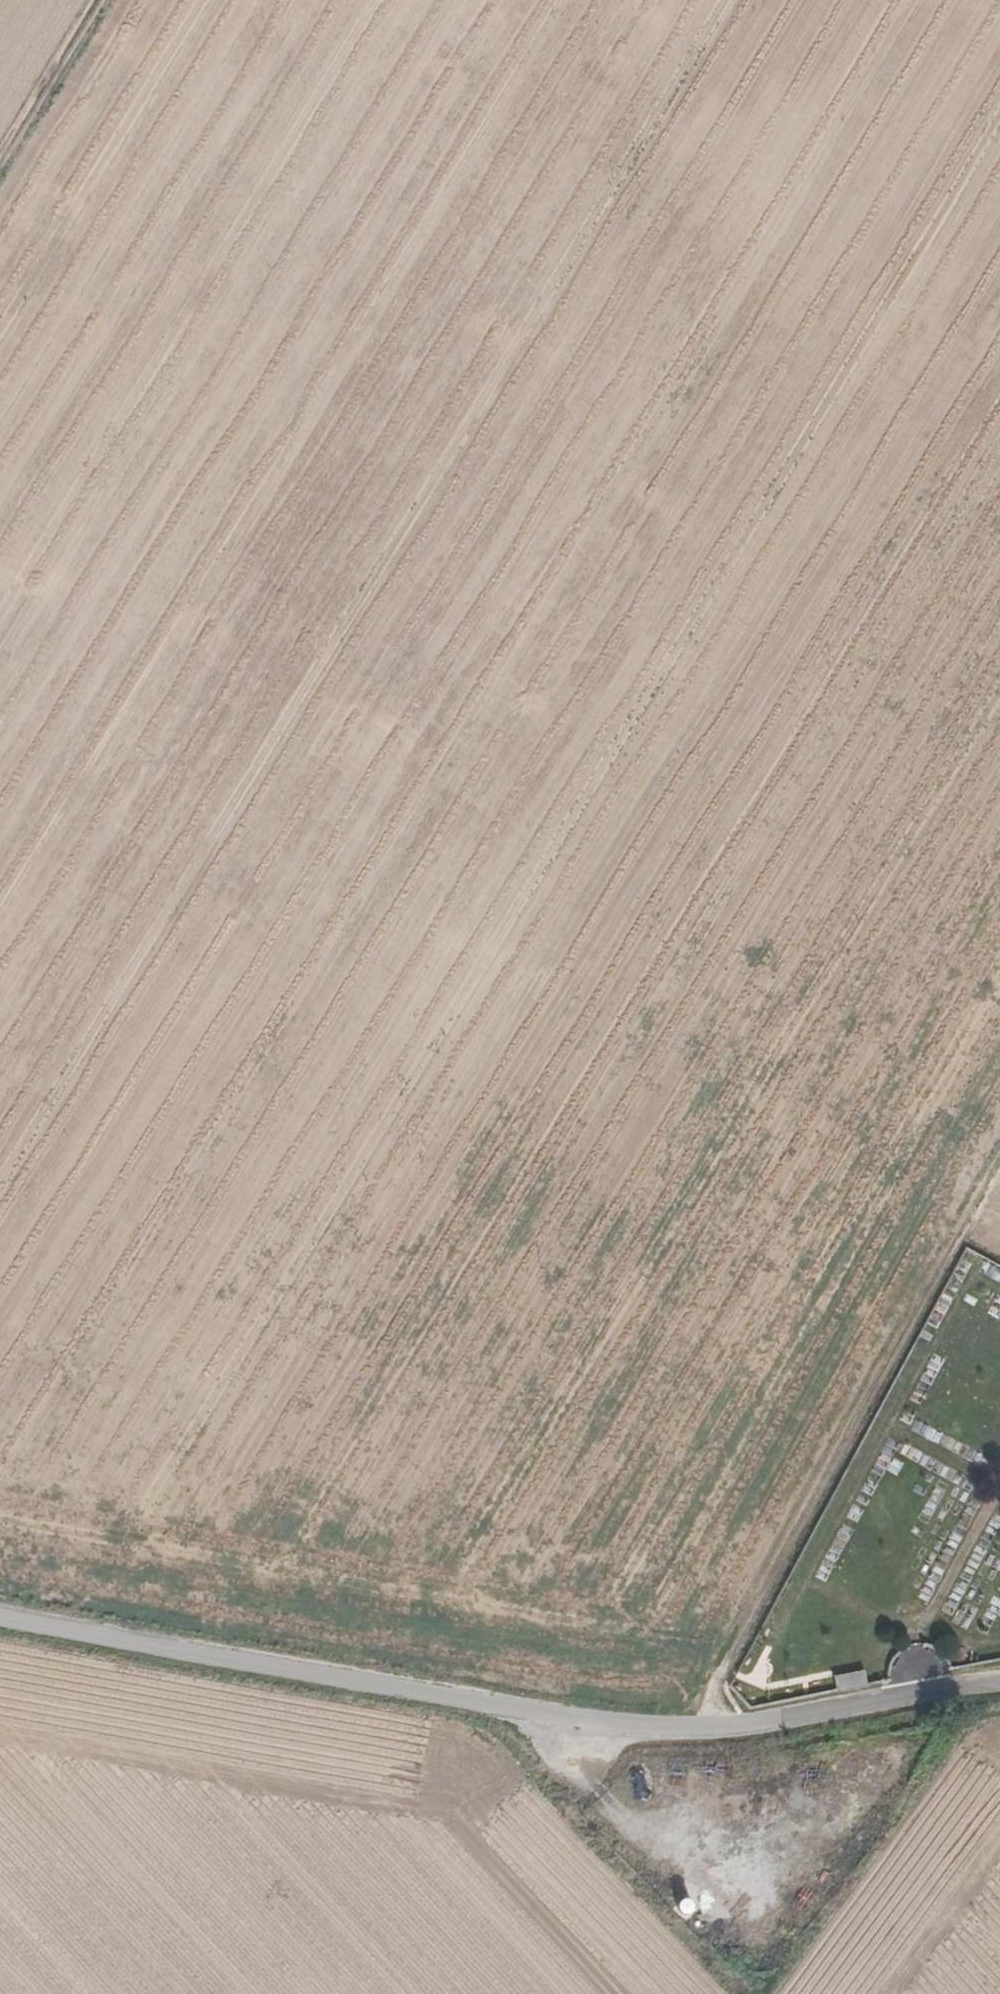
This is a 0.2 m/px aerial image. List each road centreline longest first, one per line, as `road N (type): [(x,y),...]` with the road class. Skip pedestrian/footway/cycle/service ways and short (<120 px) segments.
road 1 (unclassified): [(999,1686),(747,1724),(585,1726),(0,1615)]
road 2 (track): [(0,147),(90,0)]

